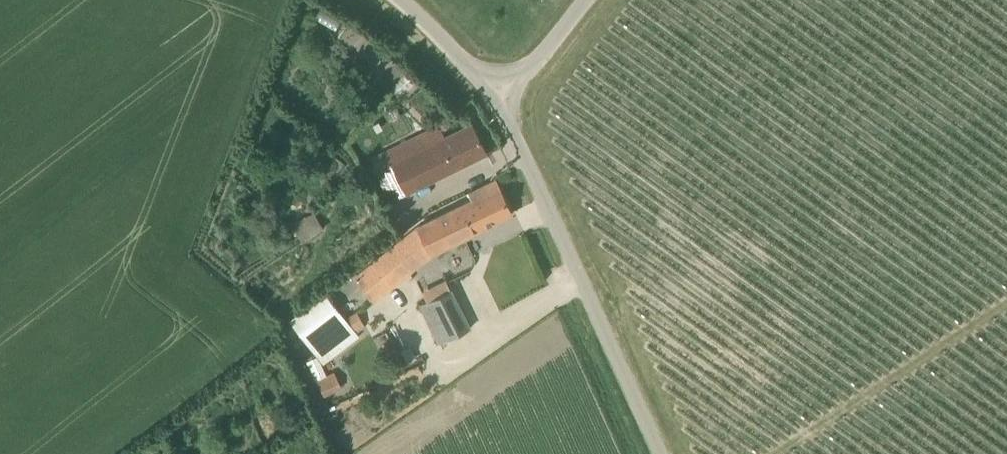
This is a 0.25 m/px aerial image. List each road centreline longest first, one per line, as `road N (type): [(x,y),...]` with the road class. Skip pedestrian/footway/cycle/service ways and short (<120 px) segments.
road 1 (unclassified): [(656,453),(504,108)]
road 2 (unclassified): [(504,108),(402,0)]
road 3 (unclassified): [(587,0),(504,108)]

